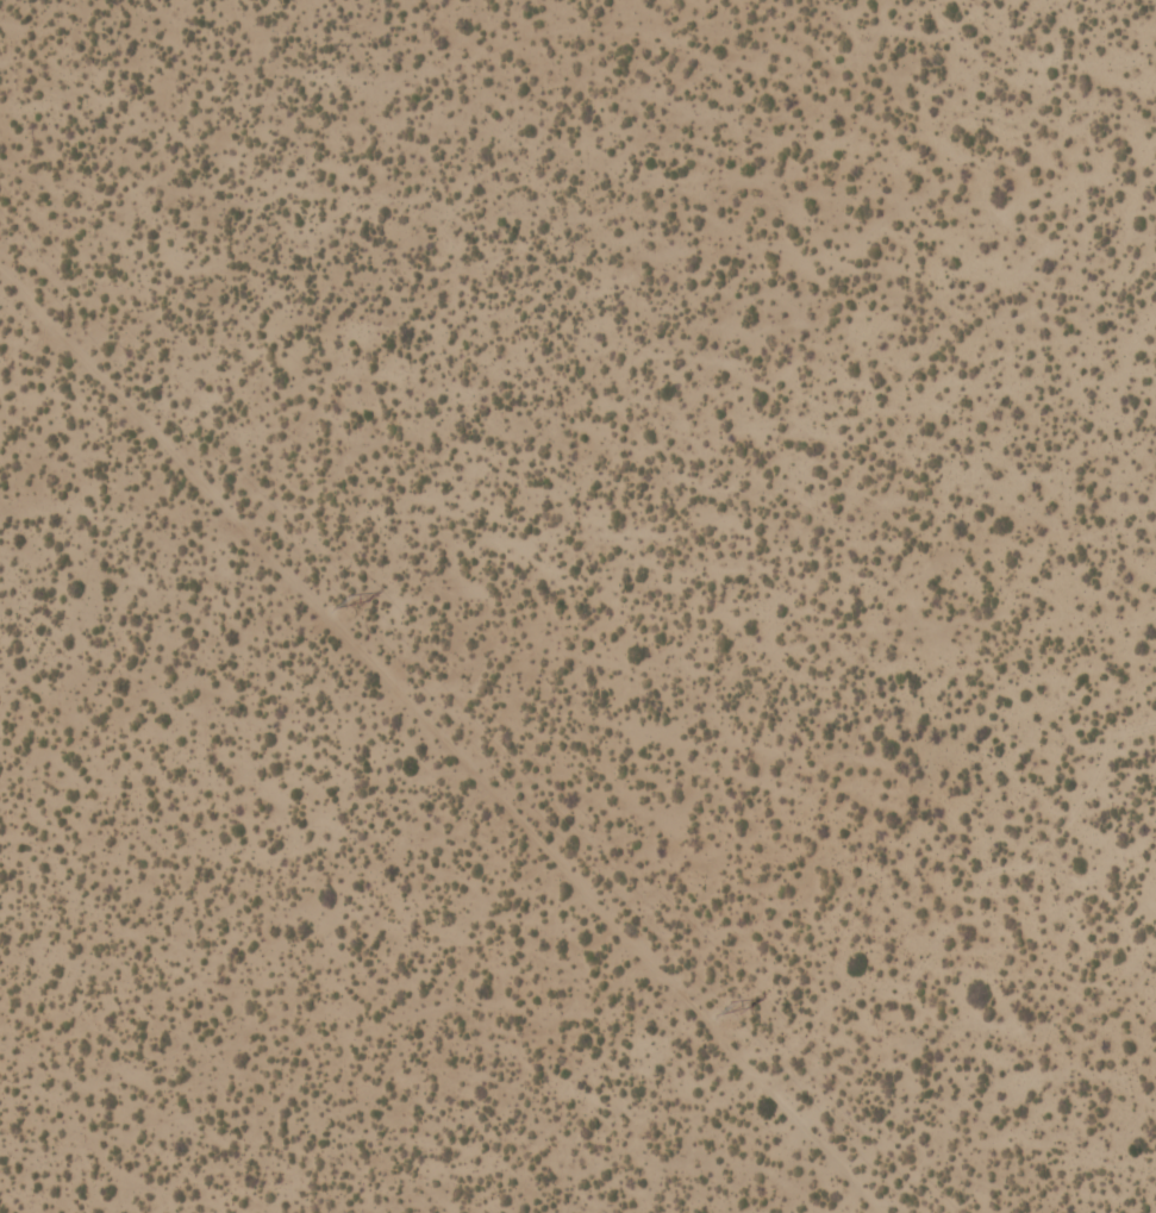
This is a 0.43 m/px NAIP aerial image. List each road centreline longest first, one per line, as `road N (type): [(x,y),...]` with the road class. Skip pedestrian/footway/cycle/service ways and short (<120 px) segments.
road 1 (track): [(892,1212),(0,264)]

